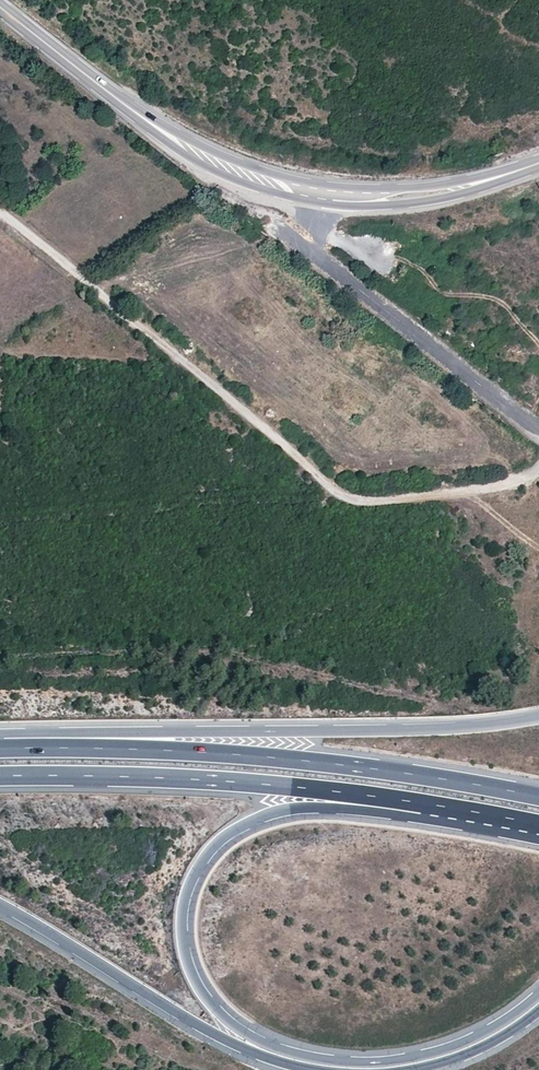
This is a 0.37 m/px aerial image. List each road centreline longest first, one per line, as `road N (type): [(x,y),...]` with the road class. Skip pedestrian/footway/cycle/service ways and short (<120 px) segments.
road 1 (trunk): [(538,994),(446,1050),(390,1062),(314,1059),(264,1045),(213,1007),(185,957),(182,914),(191,880),(214,845),(284,810),(351,809),(538,839)]
road 2 (secondary): [(0,6),(126,105),(246,173),(313,189),(402,195),(538,163)]
road 3 (trunk): [(0,777),(130,775),(311,788),(538,826)]
road 4 (motorway): [(538,796),(227,754),(0,749)]
road 5 (motorway): [(538,717),(412,730),(0,734)]
road 6 (motorway): [(0,904),(204,1031),(305,1069)]
road 7 (motorway): [(416,1069),(455,1061),(538,1012)]

